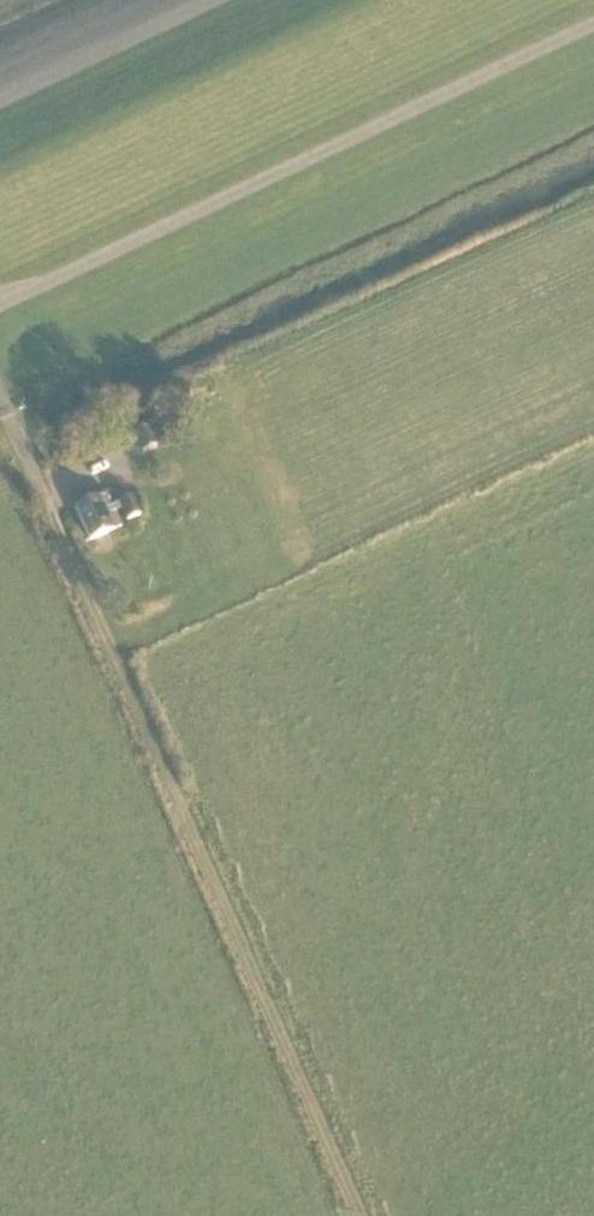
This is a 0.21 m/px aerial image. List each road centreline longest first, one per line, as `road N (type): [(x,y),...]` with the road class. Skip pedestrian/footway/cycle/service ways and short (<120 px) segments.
road 1 (track): [(0,101),(212,0)]

